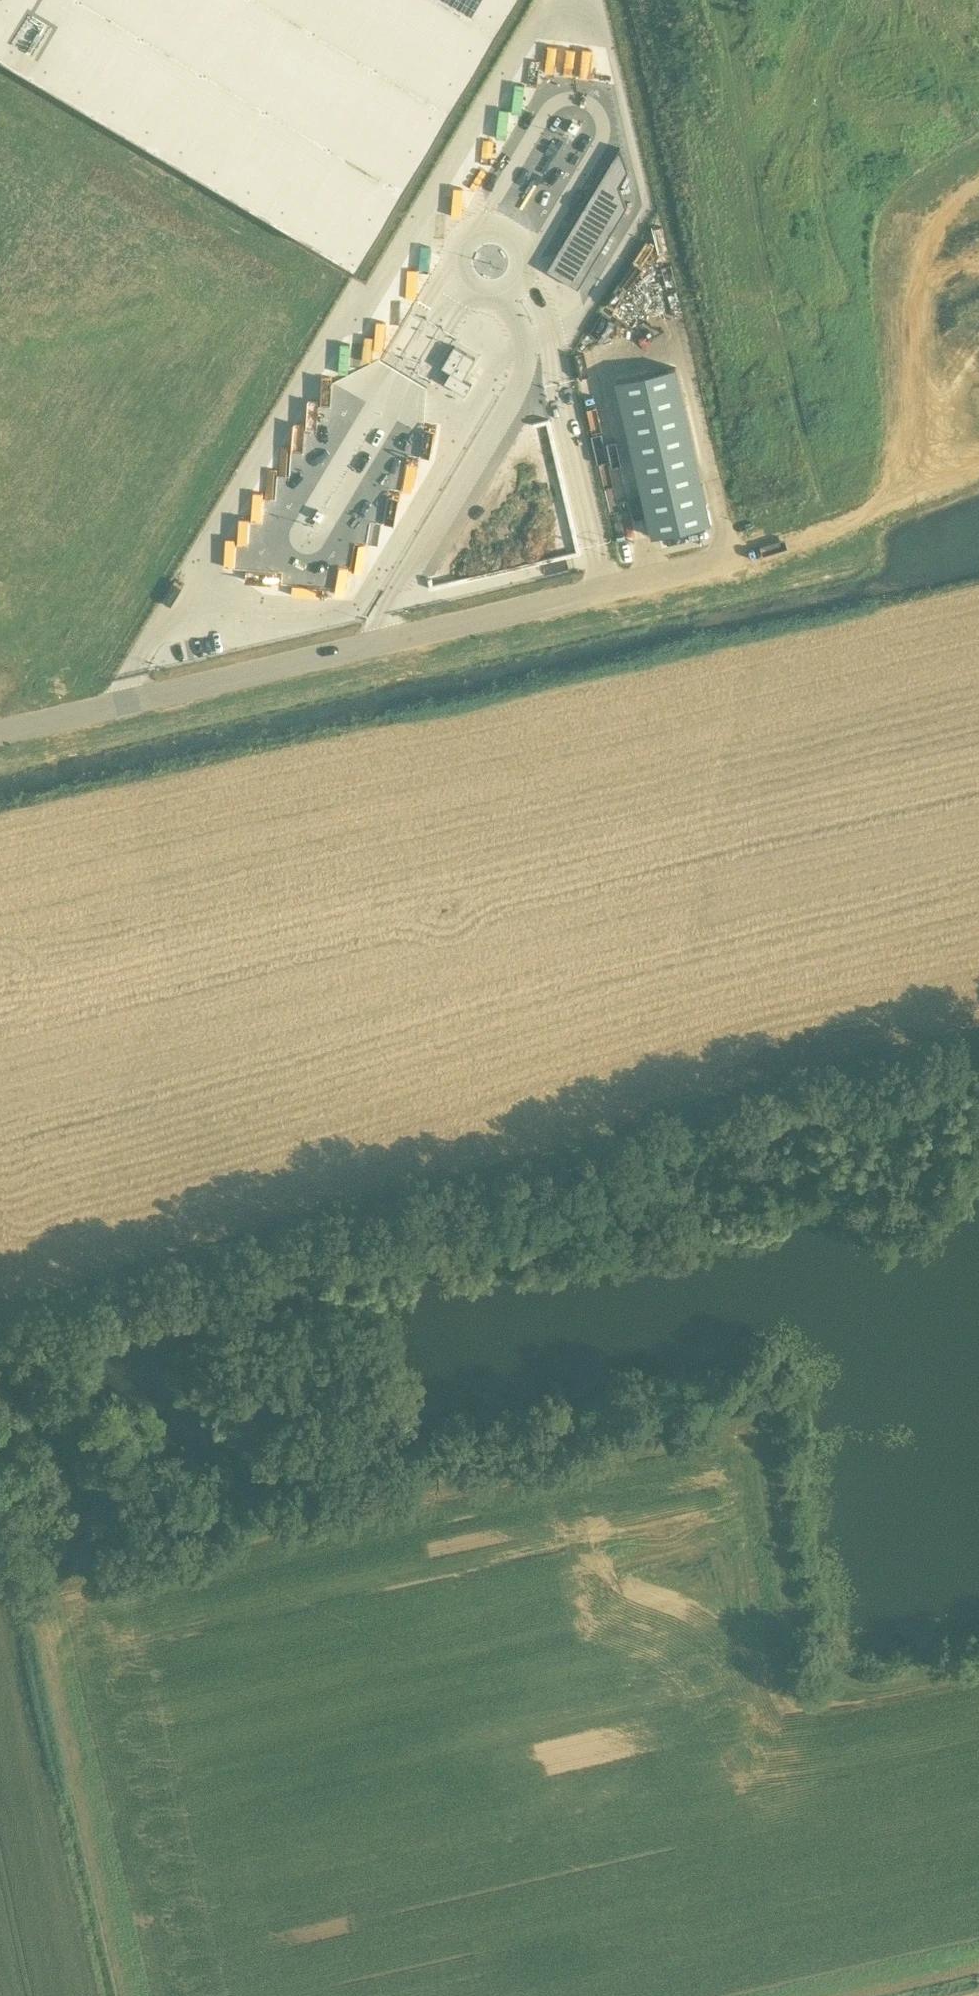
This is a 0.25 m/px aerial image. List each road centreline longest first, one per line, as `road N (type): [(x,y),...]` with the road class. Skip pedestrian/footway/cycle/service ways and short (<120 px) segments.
road 1 (track): [(978,1043),(0,1302)]
road 2 (unclassified): [(23,1887),(978,1654)]
road 3 (unclassified): [(742,556),(0,730)]

